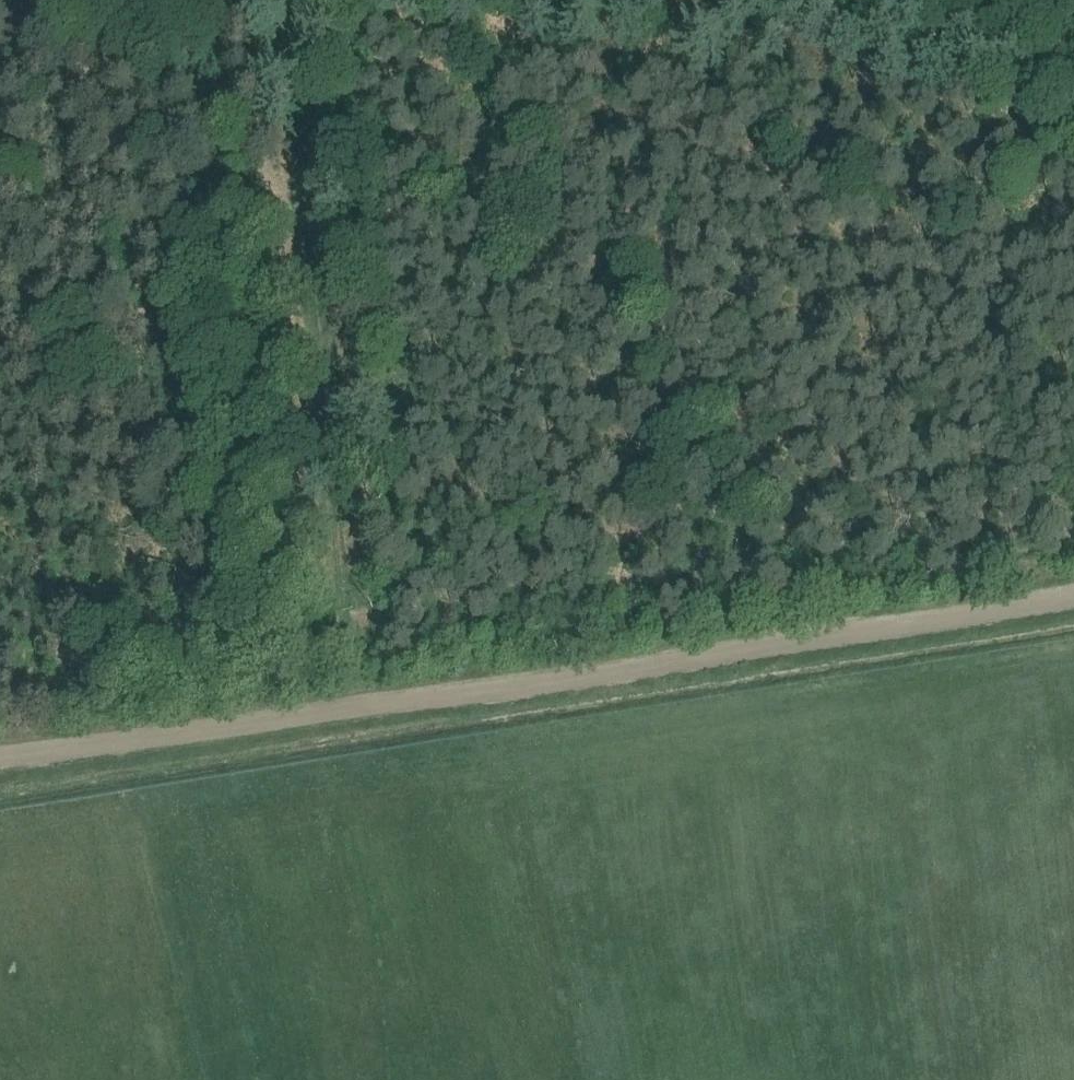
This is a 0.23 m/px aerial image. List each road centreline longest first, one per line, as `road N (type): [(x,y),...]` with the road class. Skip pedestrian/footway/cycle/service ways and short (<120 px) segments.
road 1 (track): [(0,763),(708,658),(1073,594)]

